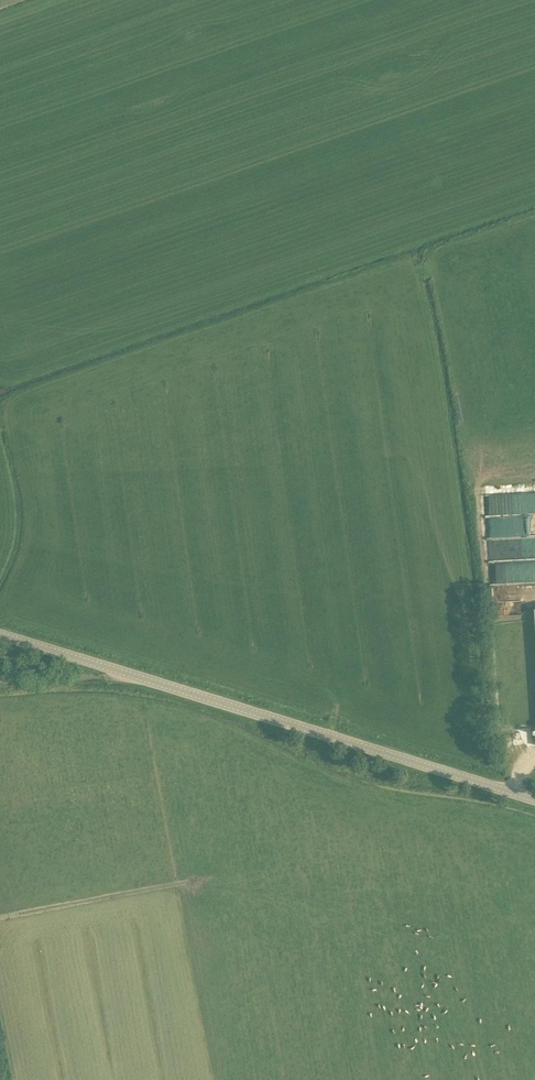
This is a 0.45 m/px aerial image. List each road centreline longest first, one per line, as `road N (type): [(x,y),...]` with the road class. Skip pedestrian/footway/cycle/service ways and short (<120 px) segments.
road 1 (tertiary): [(534,806),(0,638)]

